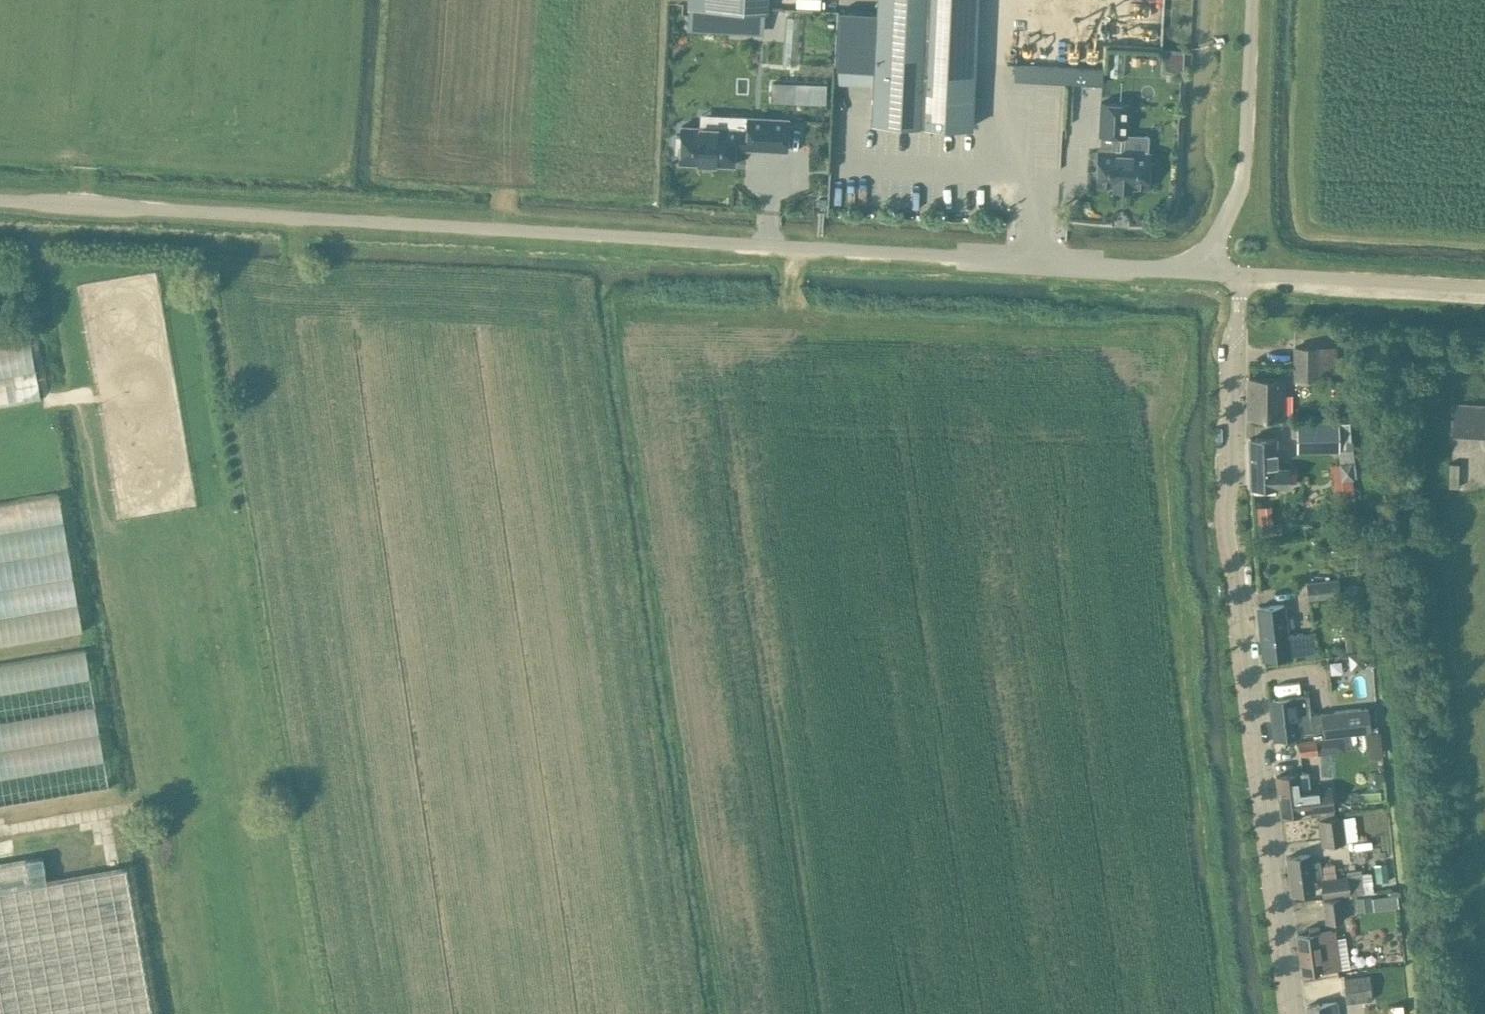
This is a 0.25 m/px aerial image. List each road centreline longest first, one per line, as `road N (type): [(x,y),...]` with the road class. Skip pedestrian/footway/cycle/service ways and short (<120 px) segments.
road 1 (unclassified): [(1205,271),(0,202)]
road 2 (residential): [(1291,1013),(1234,563),(1232,412),(1242,273)]
road 3 (unclassified): [(1205,271),(1243,188),(1253,0)]
road 4 (unclassified): [(1484,287),(1242,273)]

